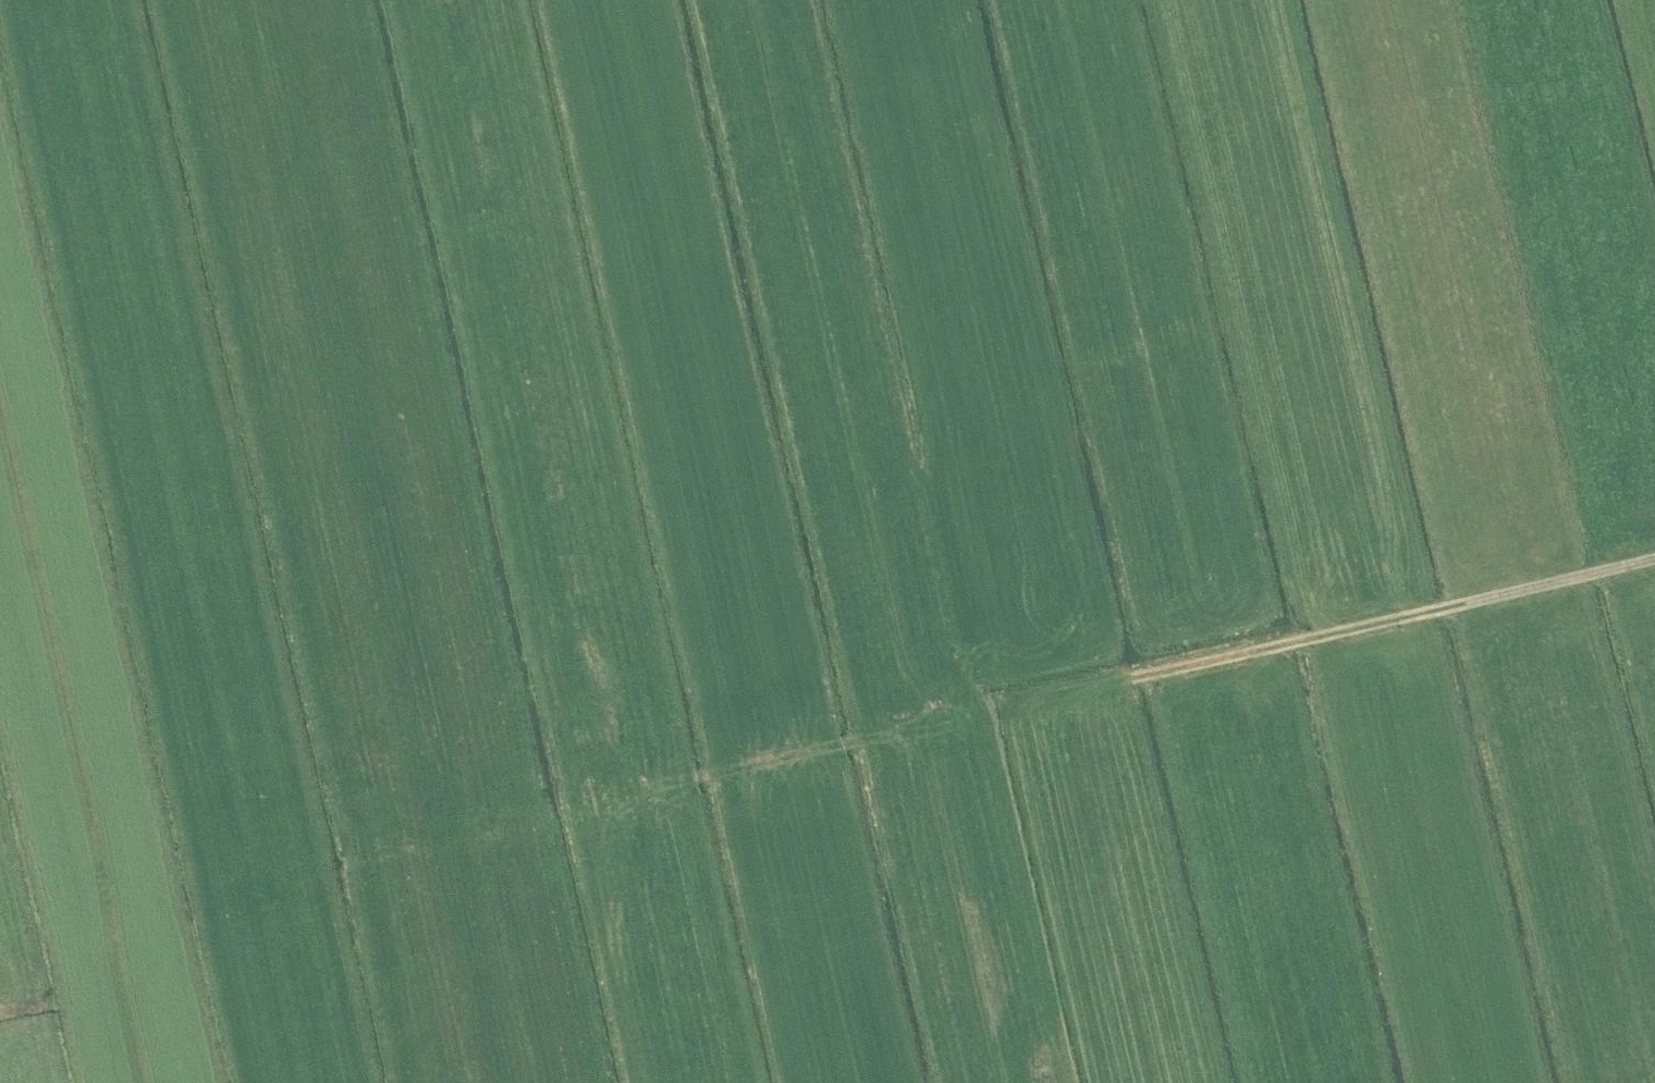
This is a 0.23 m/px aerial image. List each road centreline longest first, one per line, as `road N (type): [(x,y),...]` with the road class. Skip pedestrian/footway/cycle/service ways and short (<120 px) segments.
road 1 (track): [(1654,557),(1124,679)]

